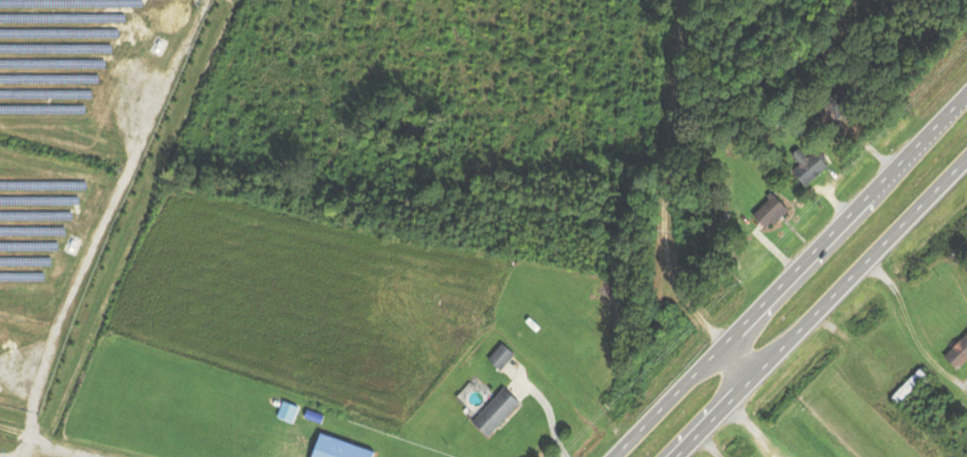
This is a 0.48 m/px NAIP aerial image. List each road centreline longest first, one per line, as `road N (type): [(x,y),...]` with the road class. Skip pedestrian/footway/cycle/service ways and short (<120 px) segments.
road 1 (trunk): [(966,93),(612,456)]
road 2 (trunk): [(687,456),(966,170)]

